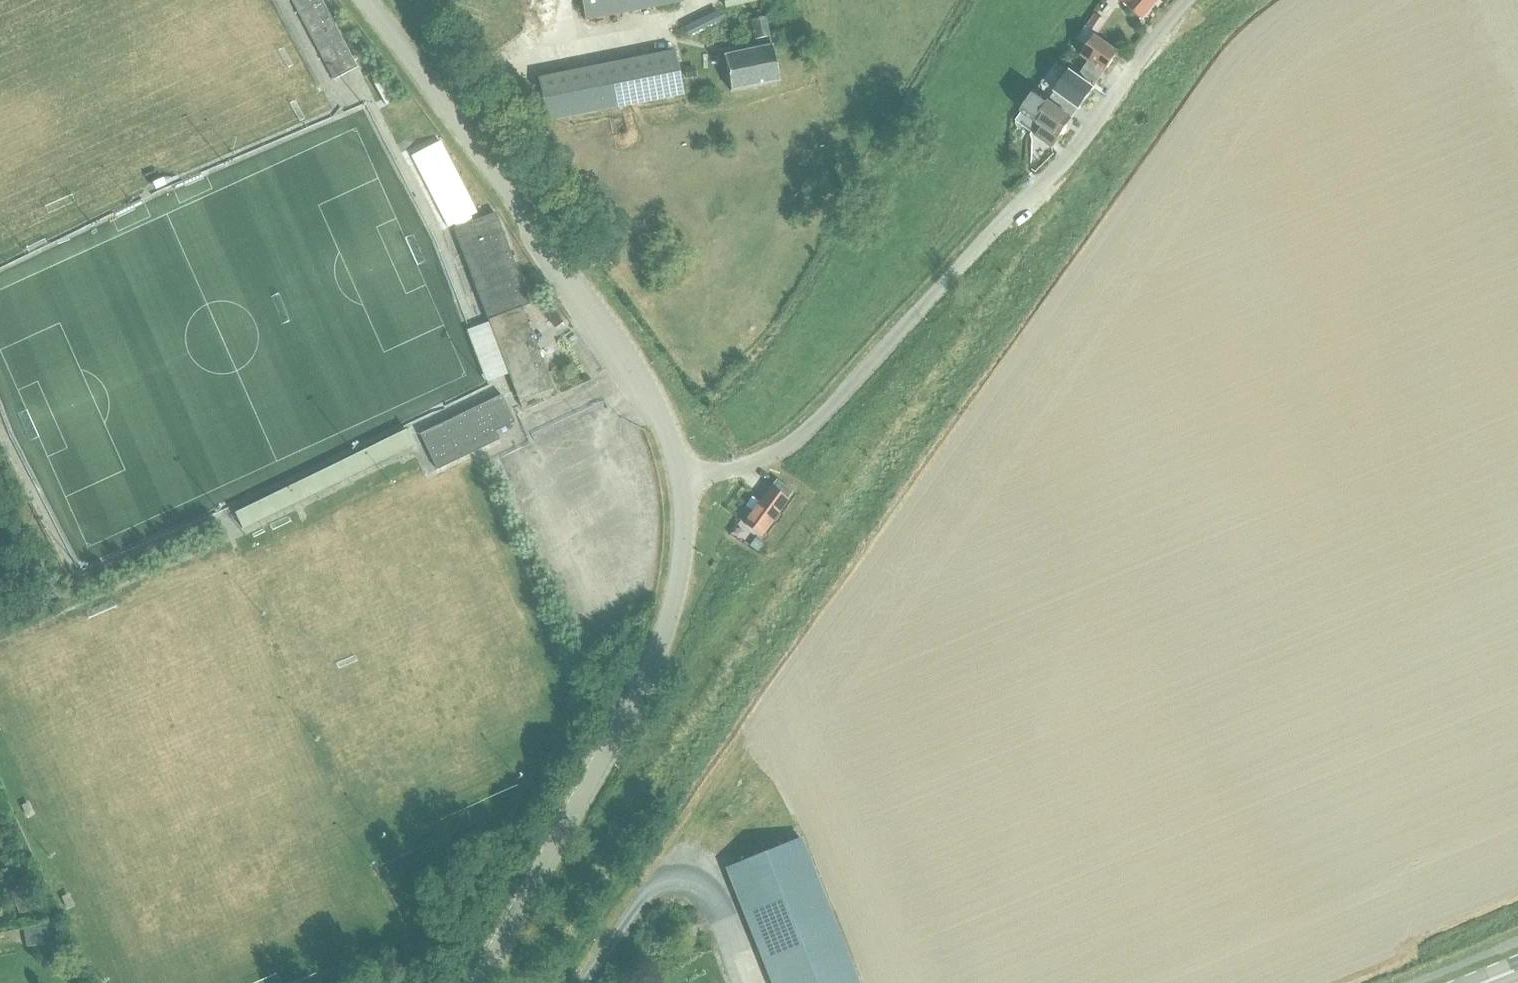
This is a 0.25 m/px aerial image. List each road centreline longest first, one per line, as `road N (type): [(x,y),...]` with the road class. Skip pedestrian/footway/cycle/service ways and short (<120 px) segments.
road 1 (unclassified): [(690,479),(757,466),(805,434),(1071,155),(1187,0)]
road 2 (unclassified): [(690,479),(660,395),(367,0)]
road 3 (unclassified): [(480,982),(673,639),(685,607),(690,479)]

